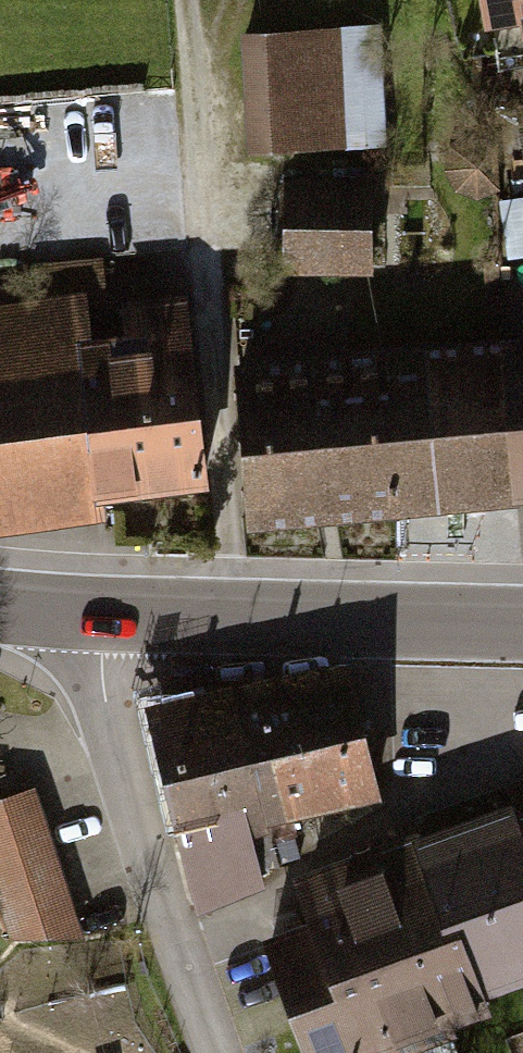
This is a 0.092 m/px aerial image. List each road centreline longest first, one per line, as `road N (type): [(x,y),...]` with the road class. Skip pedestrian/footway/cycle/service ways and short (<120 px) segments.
road 1 (secondary): [(0,609),(522,625)]
road 2 (track): [(97,670),(212,1052)]

